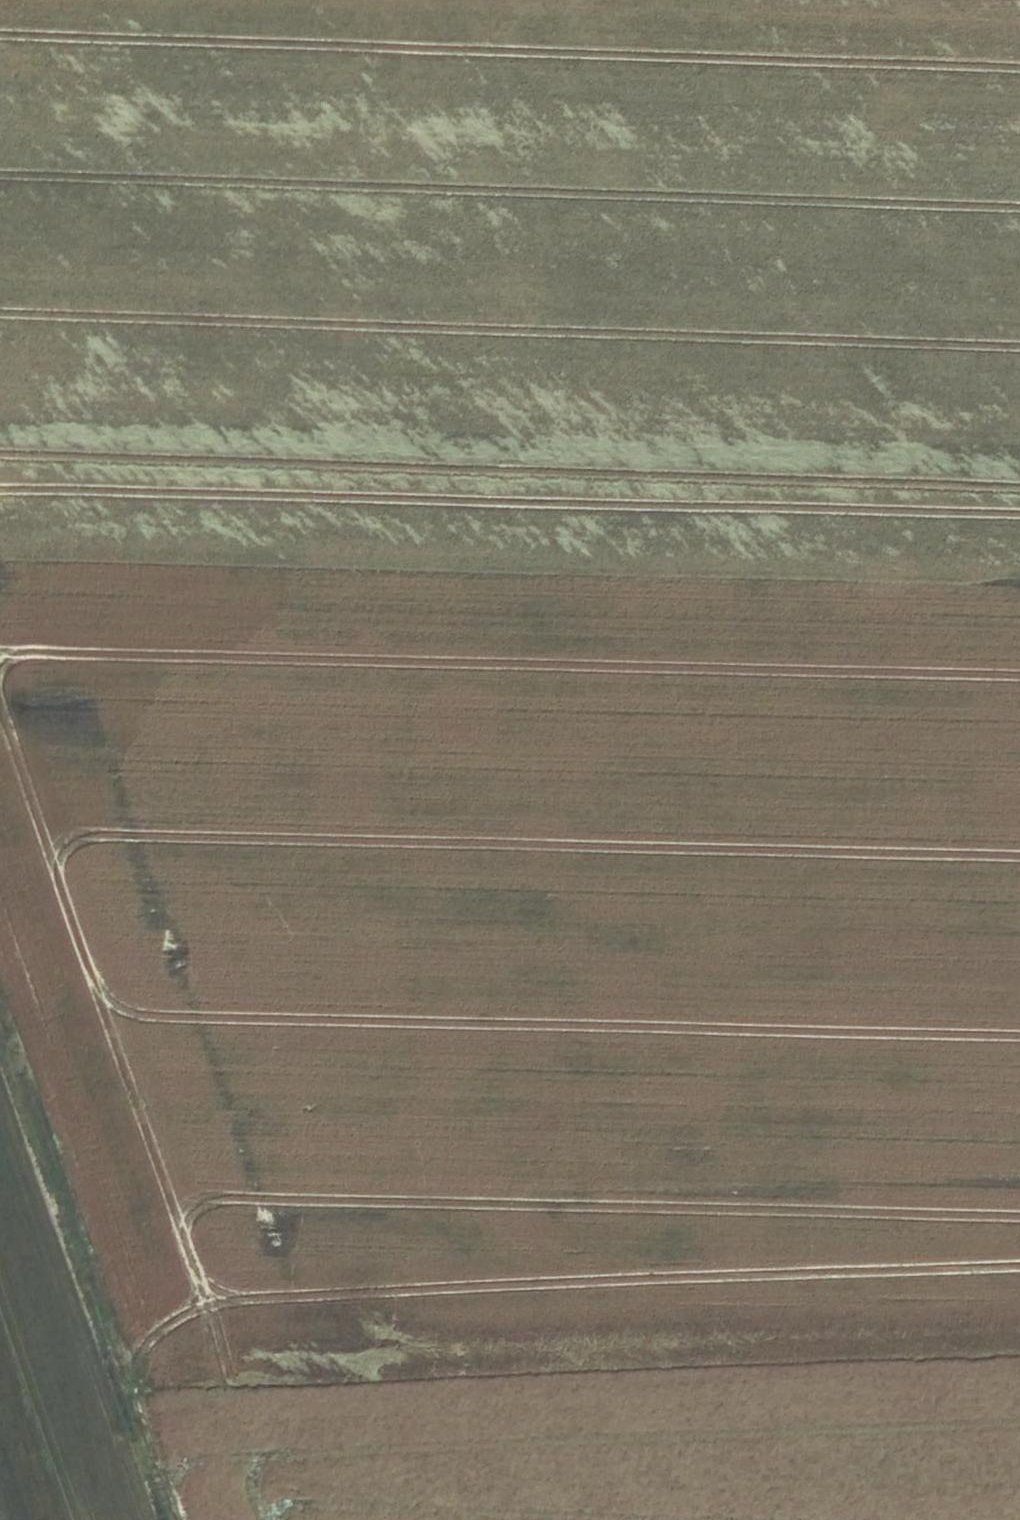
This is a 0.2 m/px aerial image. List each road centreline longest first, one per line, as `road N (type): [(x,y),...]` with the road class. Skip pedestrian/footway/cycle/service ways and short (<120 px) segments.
road 1 (track): [(172,1519),(0,1025)]

